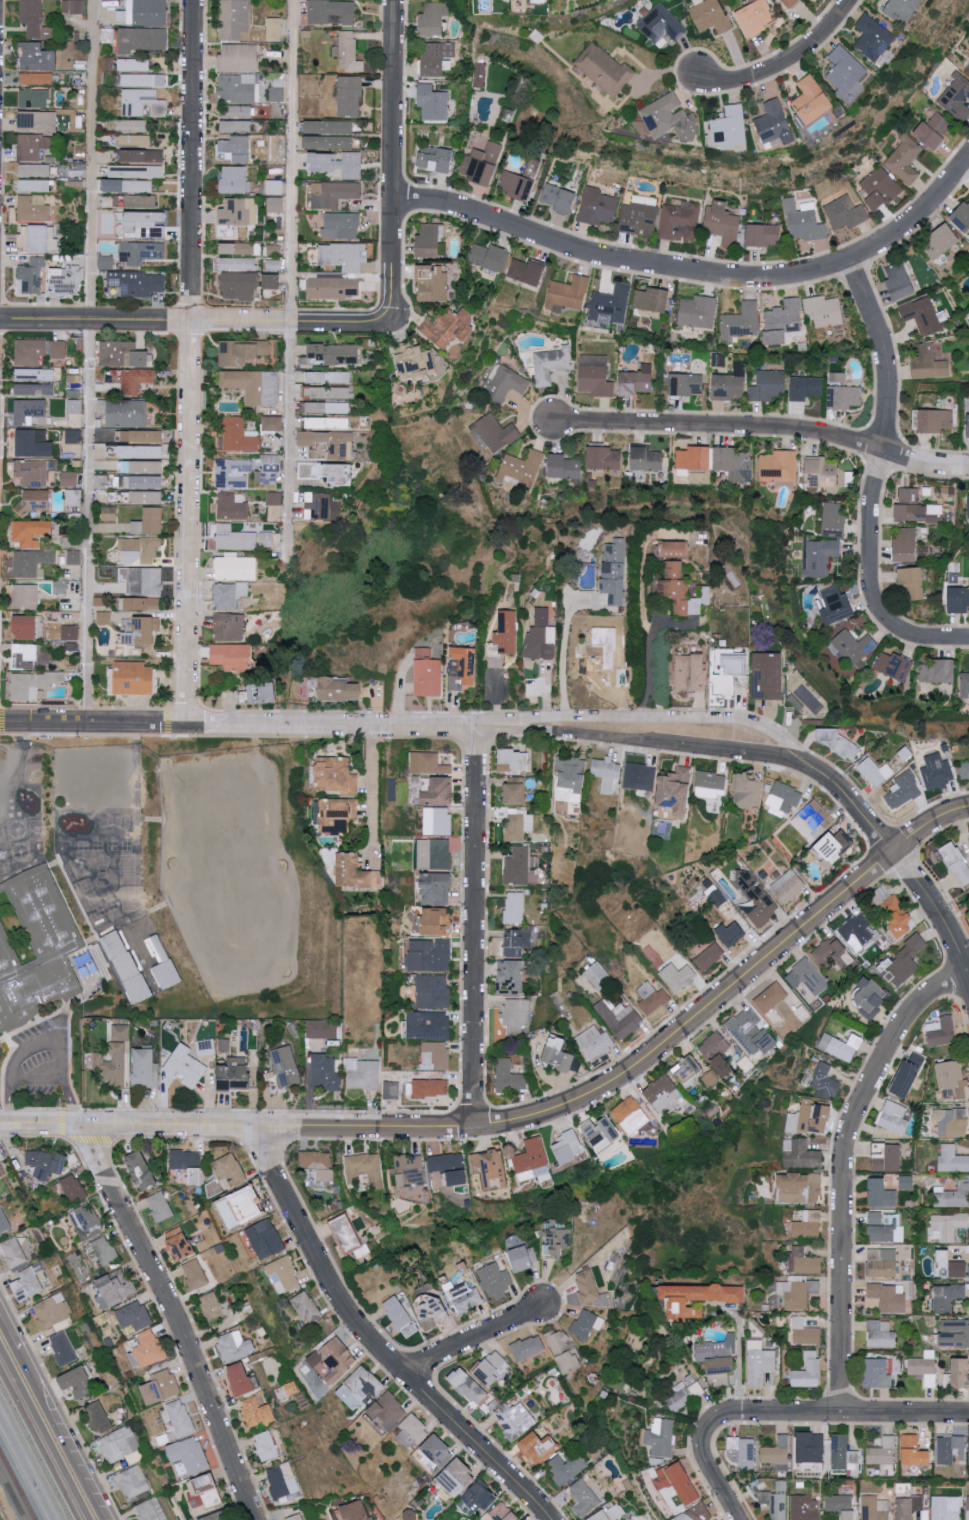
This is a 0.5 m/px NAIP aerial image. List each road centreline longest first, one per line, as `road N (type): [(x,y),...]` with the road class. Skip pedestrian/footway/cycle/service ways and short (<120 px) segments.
road 1 (residential): [(893,849),(623,1074),(528,1116),(472,1127),(0,1123)]
road 2 (residential): [(192,726),(197,0)]
road 3 (residential): [(394,199),(451,205),(603,258),(770,278),(852,260),(900,233),(968,161)]
road 4 (residential): [(549,1519),(350,1317),(267,1161),(265,1125)]
road 5 (residential): [(840,1412),(848,1127),(915,1004),(968,970)]
road 6 (residential): [(968,637),(908,632),(876,604),(872,509),(888,385),(852,260)]
road 7 (residential): [(259,1519),(182,1327),(80,1124)]
road 8 (residential): [(555,419),(814,430),(925,463),(968,464)]
road 9 (residential): [(472,1127),(474,727)]
road 10 (residential): [(0,318),(394,322)]
road 11 (residential): [(192,726),(518,727)]
road 12 (residential): [(394,322),(396,0)]
road 13 (residential): [(799,762),(759,727),(733,720),(532,720),(518,727)]
road 14 (residential): [(518,727),(799,762)]
road 15 (residential): [(711,1424),(739,1415),(968,1413)]
road 16 (residential): [(0,723),(192,726)]
road 17 (secondary): [(102,1519),(17,1356)]
road 18 (residential): [(700,76),(738,83),(792,61),(850,0)]
road 19 (secondary): [(0,1367),(80,1519)]
road 20 (residential): [(401,1373),(540,1306)]
road 21 (residential): [(968,974),(893,849)]
road 22 (residential): [(799,762),(837,787),(893,849)]

